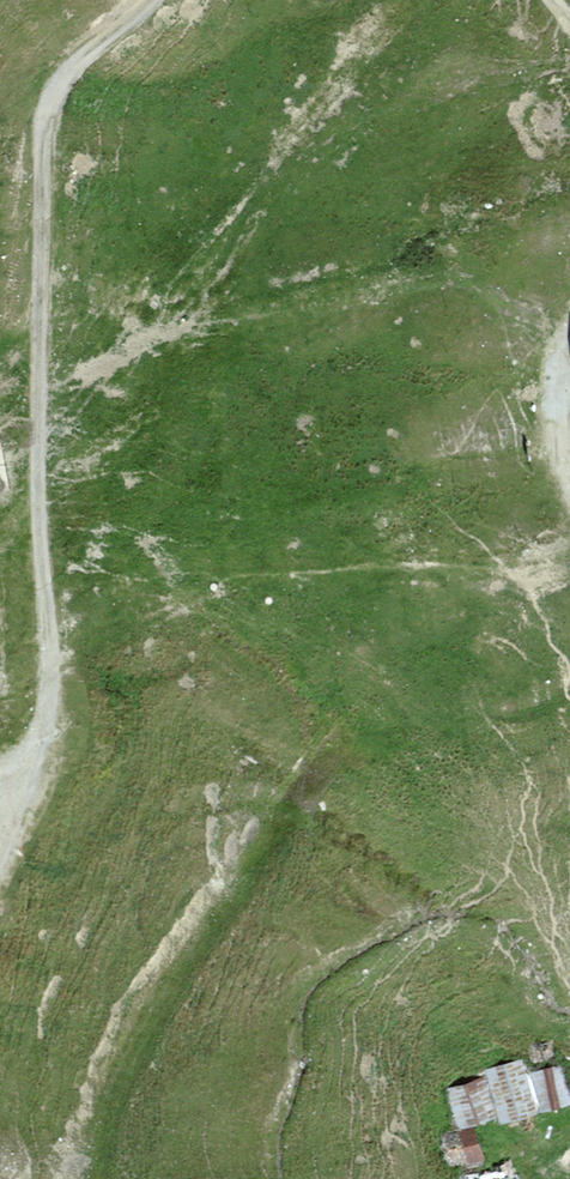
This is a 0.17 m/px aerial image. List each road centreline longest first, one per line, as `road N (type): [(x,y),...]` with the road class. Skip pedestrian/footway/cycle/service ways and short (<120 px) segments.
road 1 (track): [(117,0),(60,55),(40,100),(26,511),(36,655),(31,724),(0,806)]
road 2 (track): [(567,476),(557,362),(569,332)]

